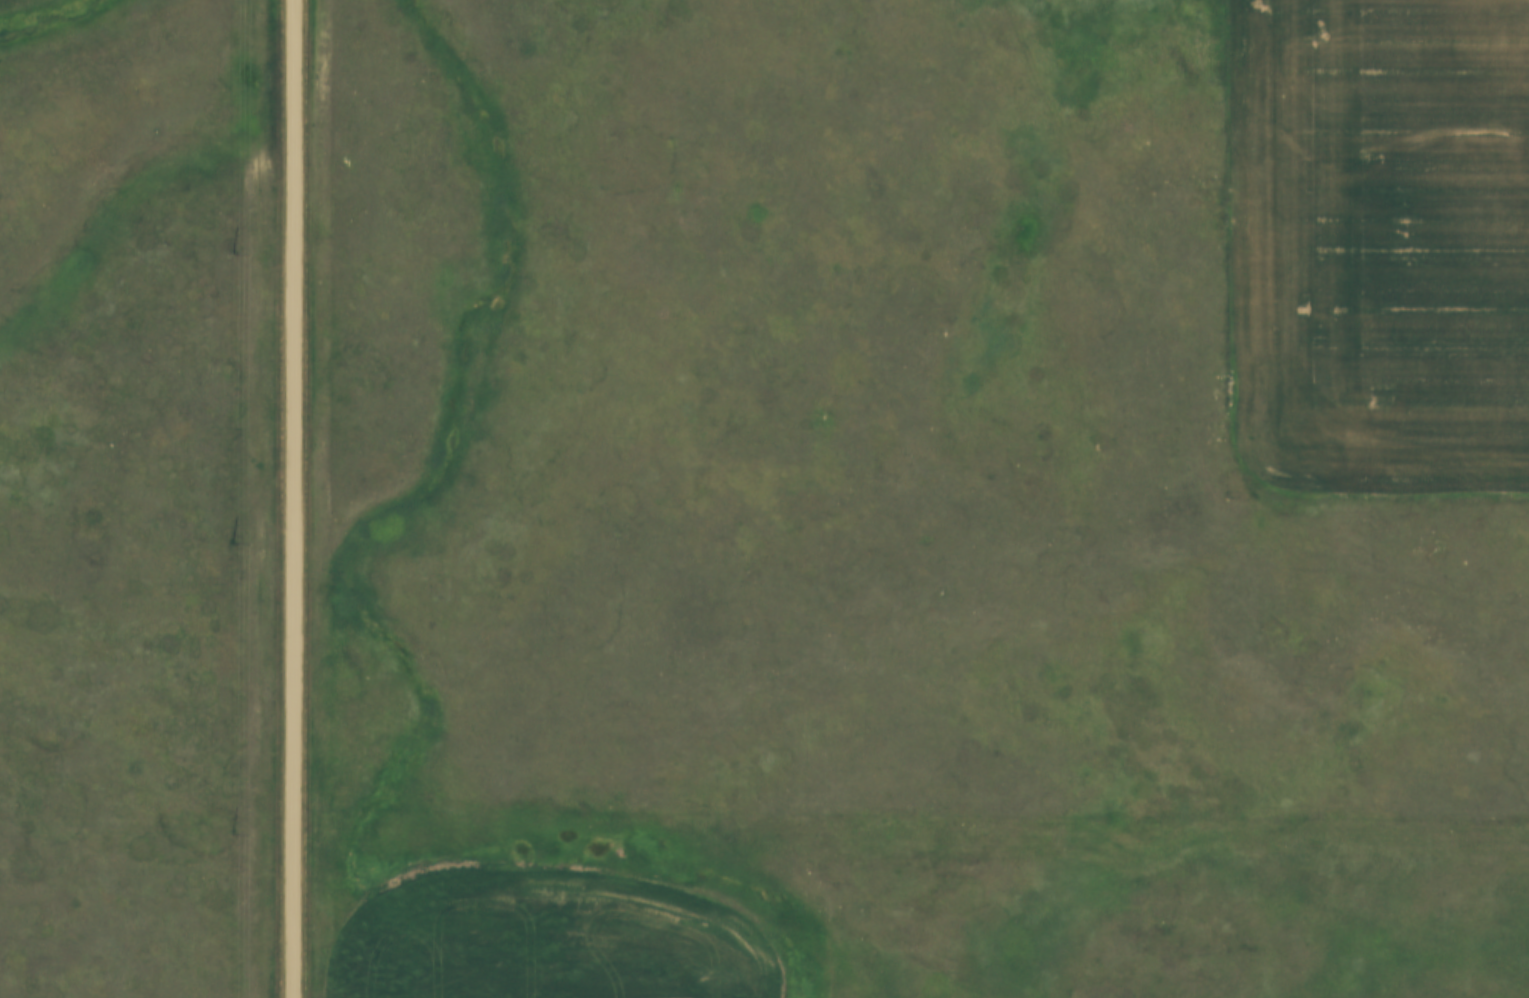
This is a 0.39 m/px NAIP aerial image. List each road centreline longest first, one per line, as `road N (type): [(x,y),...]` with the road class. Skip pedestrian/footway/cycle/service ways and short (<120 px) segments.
road 1 (residential): [(297,0),(295,997)]

